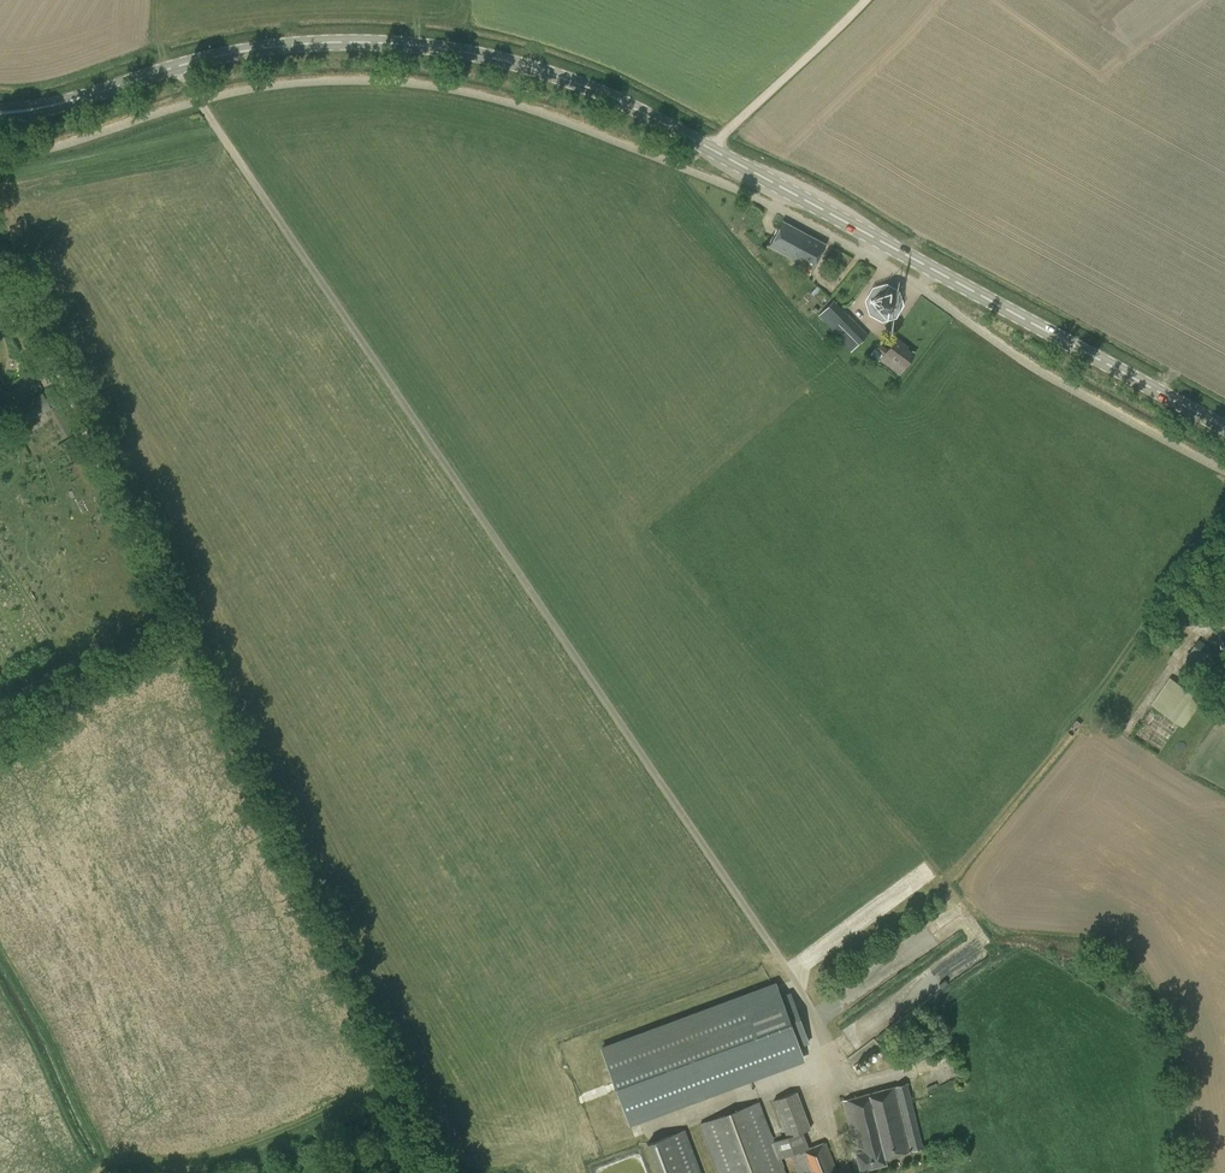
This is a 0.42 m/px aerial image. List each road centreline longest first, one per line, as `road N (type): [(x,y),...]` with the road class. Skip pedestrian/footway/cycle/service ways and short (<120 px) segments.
road 1 (secondary): [(1224,432),(705,146),(538,69),(389,44),(303,44),(0,114)]
road 2 (track): [(0,249),(435,1172)]
road 3 (track): [(678,161),(705,146),(852,0)]
road 4 (track): [(0,750),(146,663),(181,632)]

